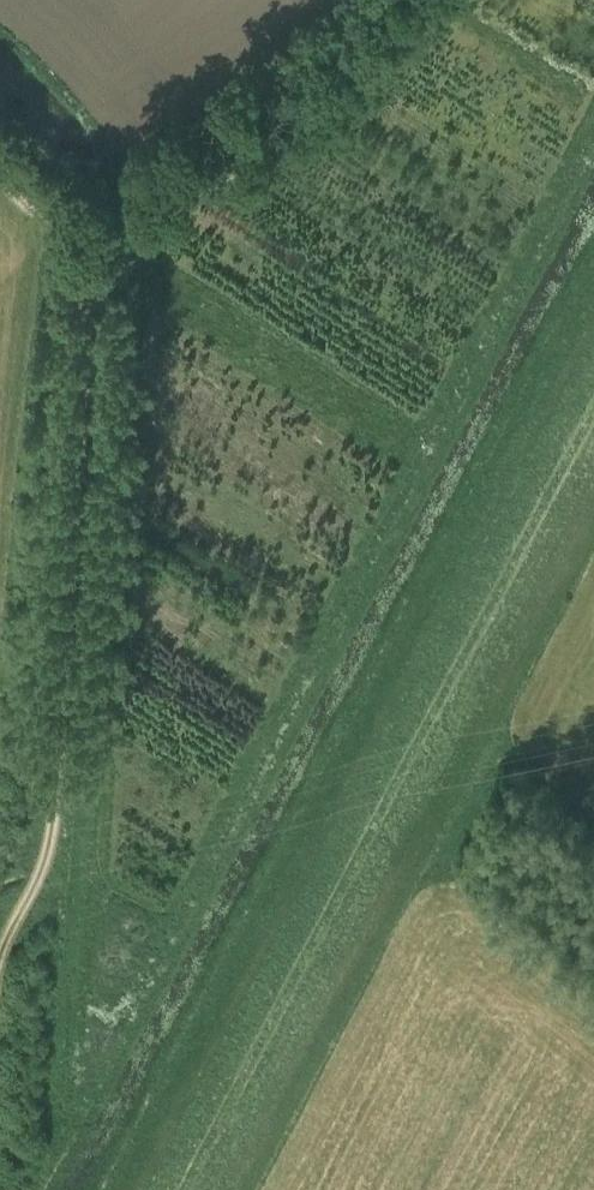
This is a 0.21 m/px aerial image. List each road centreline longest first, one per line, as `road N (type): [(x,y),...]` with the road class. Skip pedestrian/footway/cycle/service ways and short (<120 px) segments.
road 1 (track): [(593,147),(70,1113)]
road 2 (track): [(0,177),(72,254),(83,278),(54,827),(2,938)]
road 3 (track): [(445,0),(386,65),(142,240),(72,254)]

